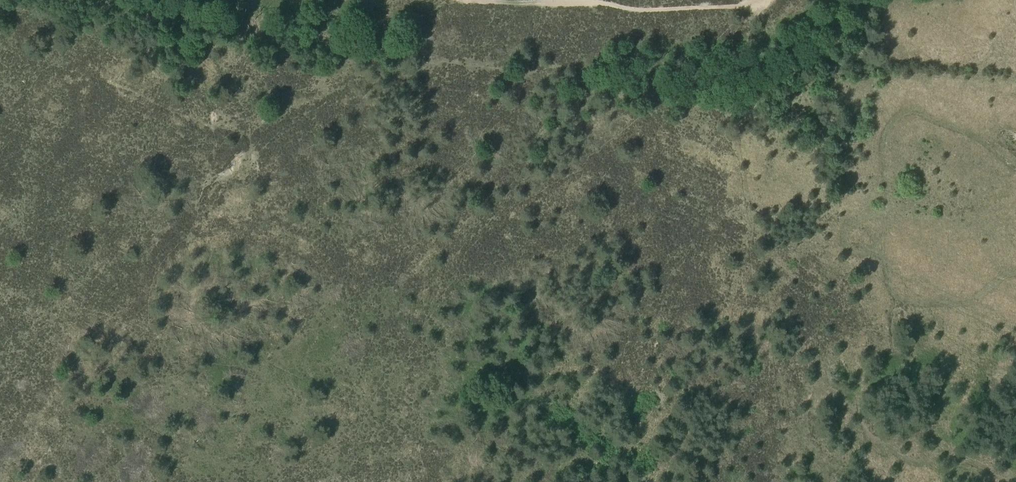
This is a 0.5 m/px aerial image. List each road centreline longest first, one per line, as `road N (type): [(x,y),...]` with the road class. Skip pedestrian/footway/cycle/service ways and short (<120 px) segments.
road 1 (track): [(480,0),(644,11),(761,0)]

